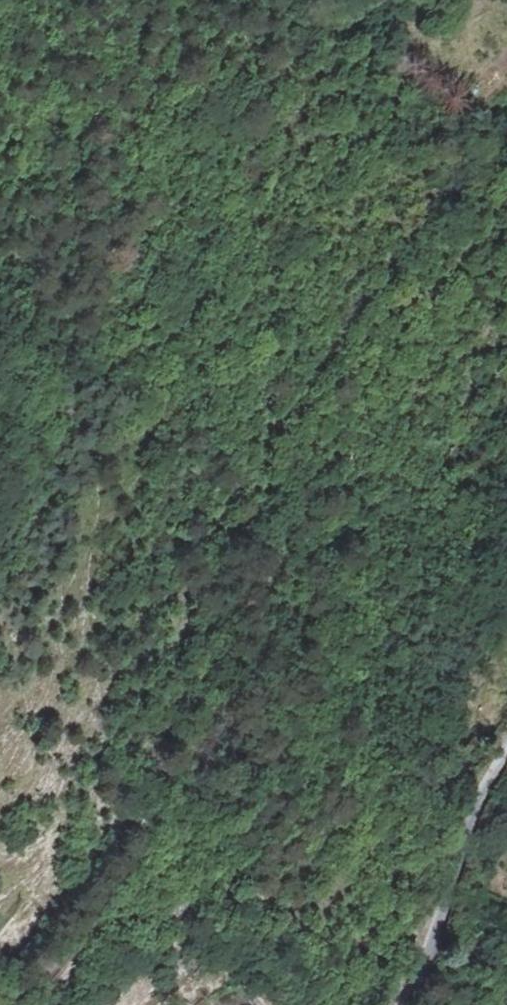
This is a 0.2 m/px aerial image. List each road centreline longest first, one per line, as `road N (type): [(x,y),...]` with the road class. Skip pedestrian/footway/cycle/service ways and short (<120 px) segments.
road 1 (residential): [(408,1004),(444,911),(459,841),(506,738)]

